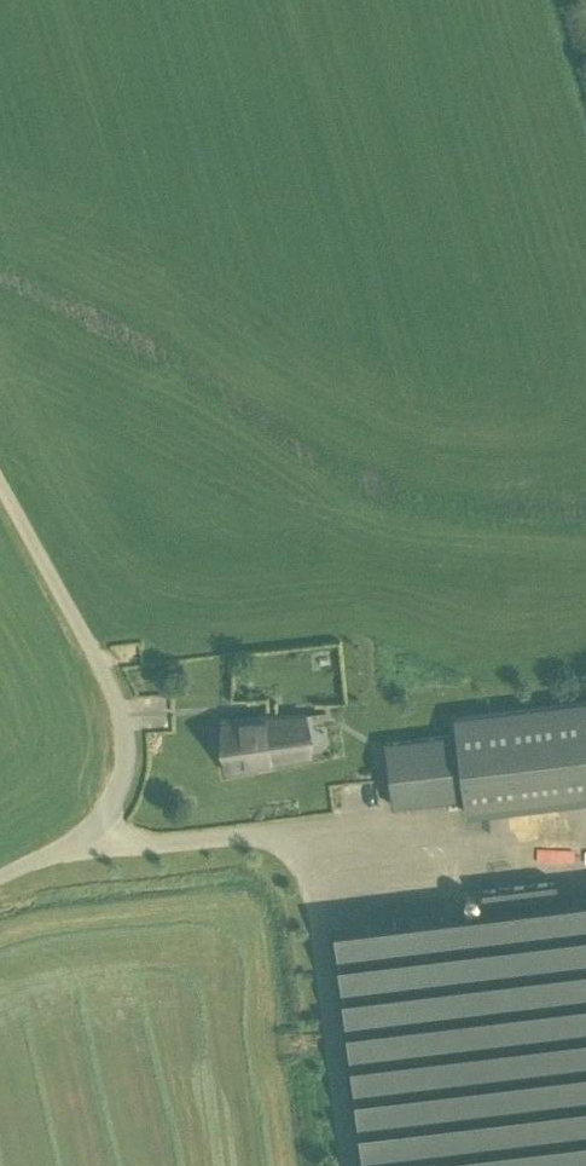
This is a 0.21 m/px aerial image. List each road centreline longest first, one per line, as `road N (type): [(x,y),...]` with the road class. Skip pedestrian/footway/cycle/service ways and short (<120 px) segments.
road 1 (unclassified): [(0,876),(108,809),(126,750),(112,685),(0,483)]

